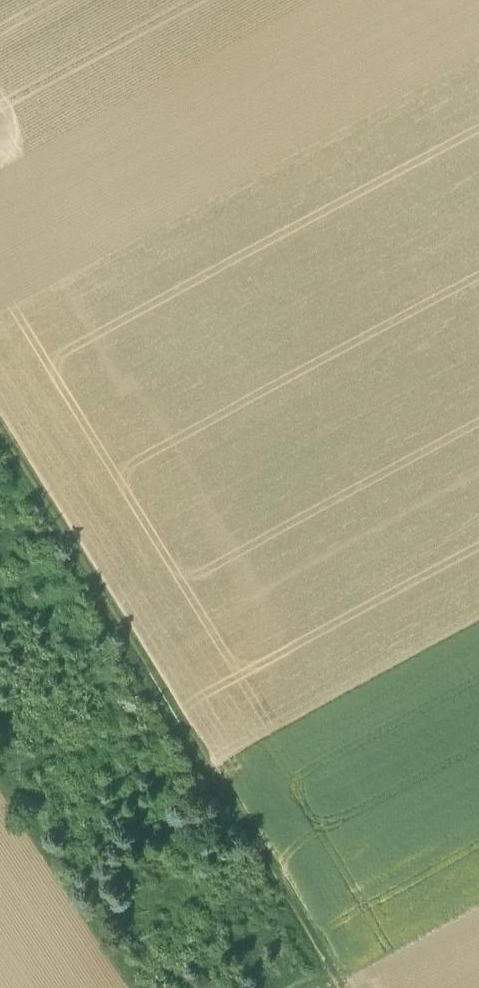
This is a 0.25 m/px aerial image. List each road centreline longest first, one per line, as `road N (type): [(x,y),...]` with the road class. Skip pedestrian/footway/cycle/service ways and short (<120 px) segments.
road 1 (track): [(0,426),(340,987)]

